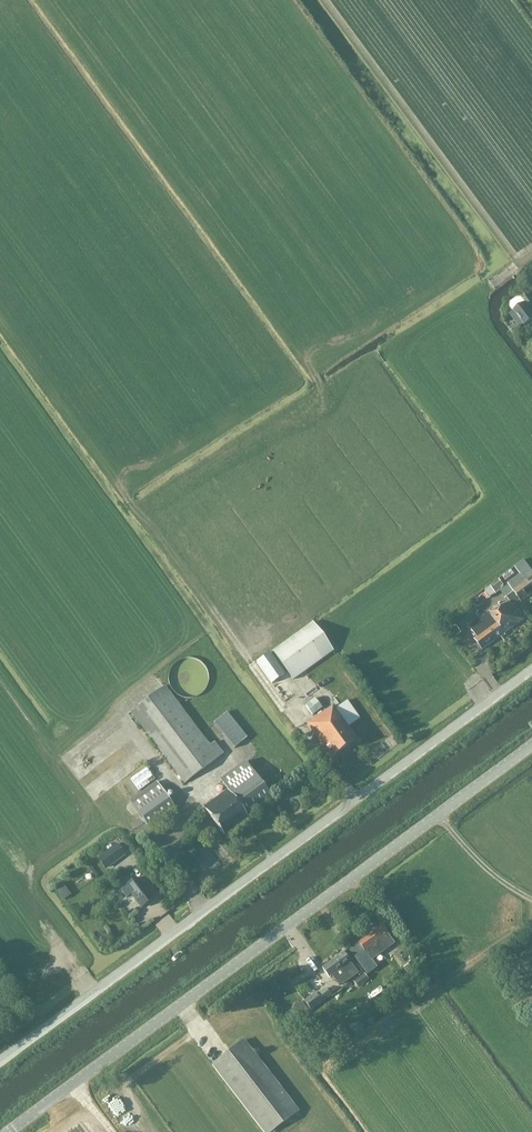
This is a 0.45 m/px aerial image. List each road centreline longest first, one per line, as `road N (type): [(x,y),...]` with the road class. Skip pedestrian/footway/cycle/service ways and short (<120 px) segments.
road 1 (unclassified): [(0,1061),(531,669)]
road 2 (tertiary): [(8,1131),(531,746)]

